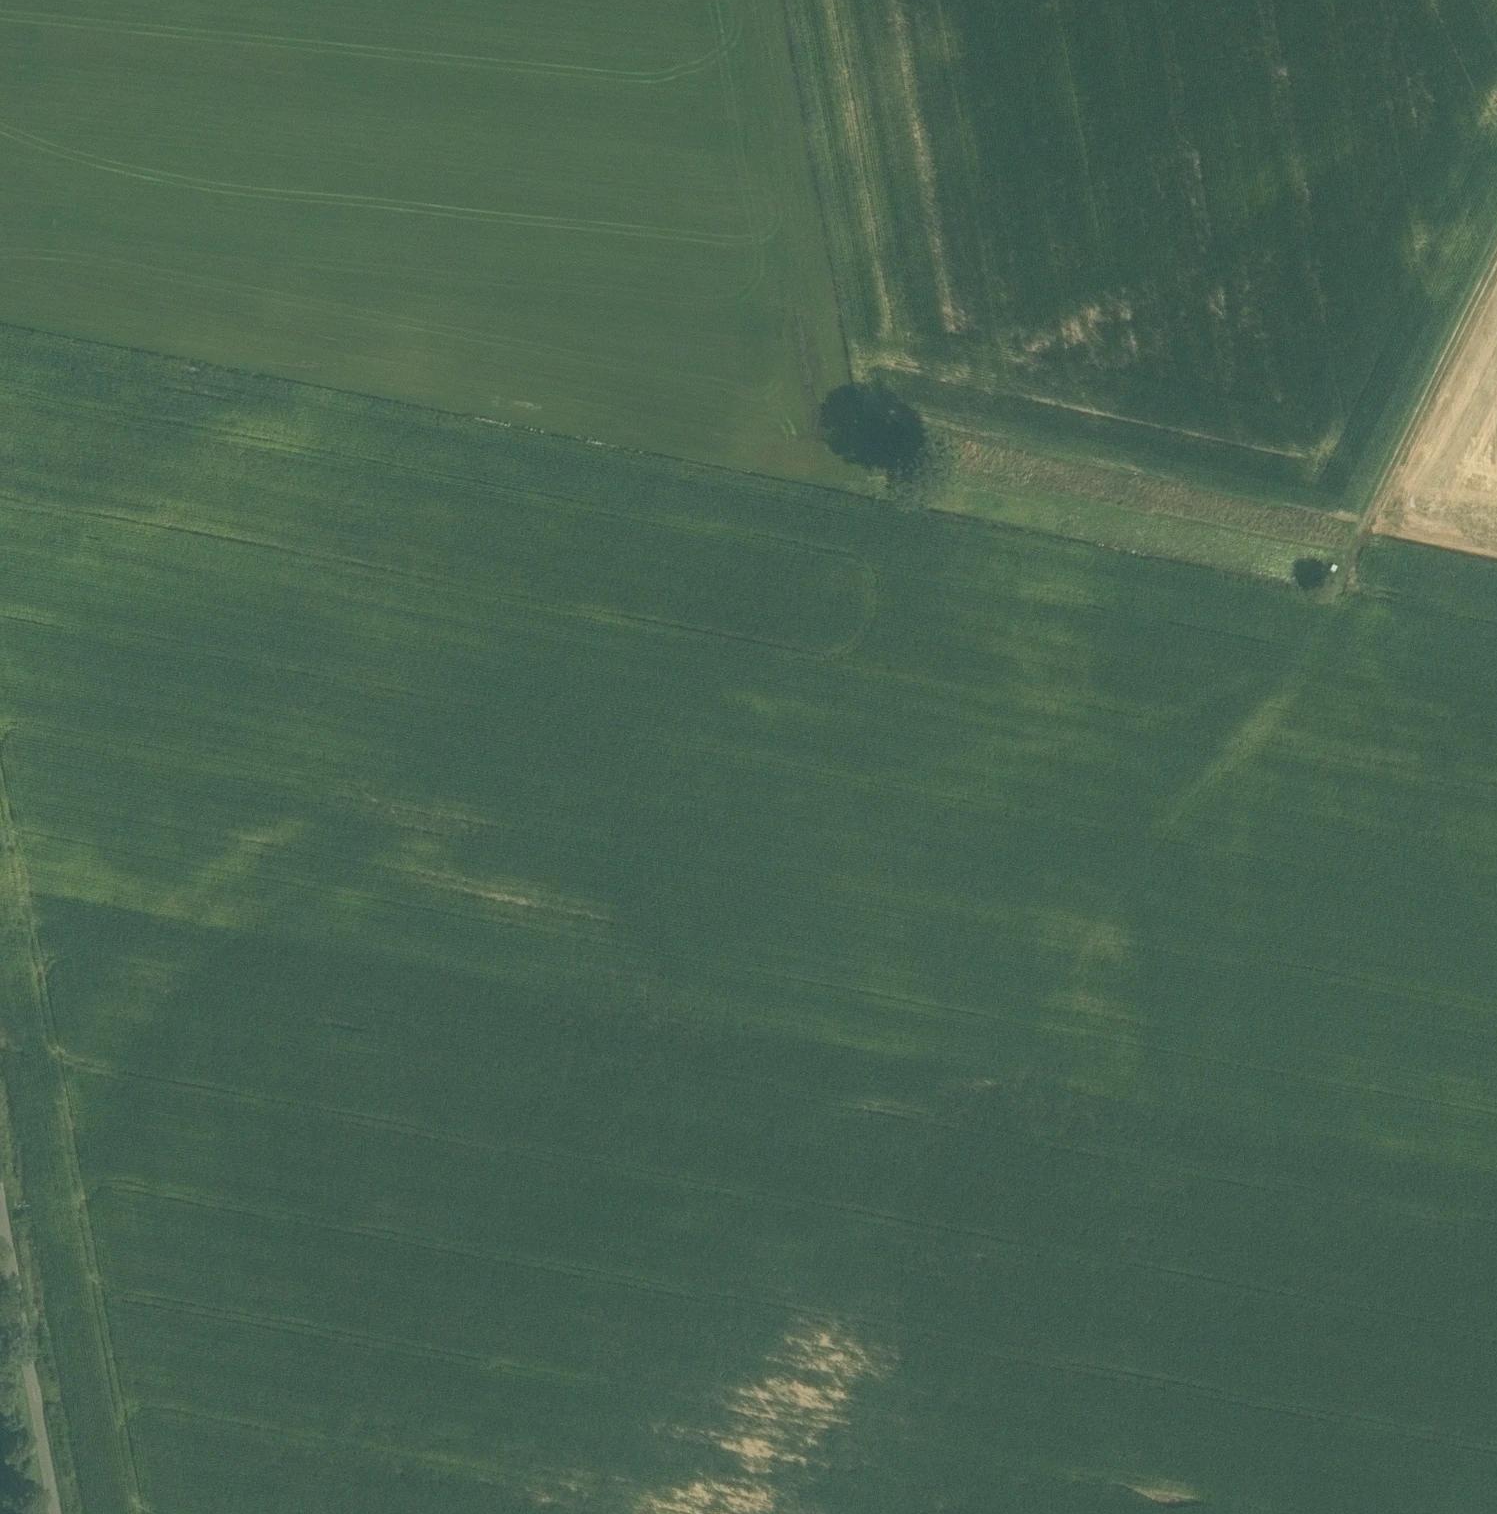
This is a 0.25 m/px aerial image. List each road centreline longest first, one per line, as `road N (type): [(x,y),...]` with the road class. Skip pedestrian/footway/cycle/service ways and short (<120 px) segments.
road 1 (track): [(1349,562),(1496,257)]
road 2 (unclassified): [(0,1200),(58,1513)]

